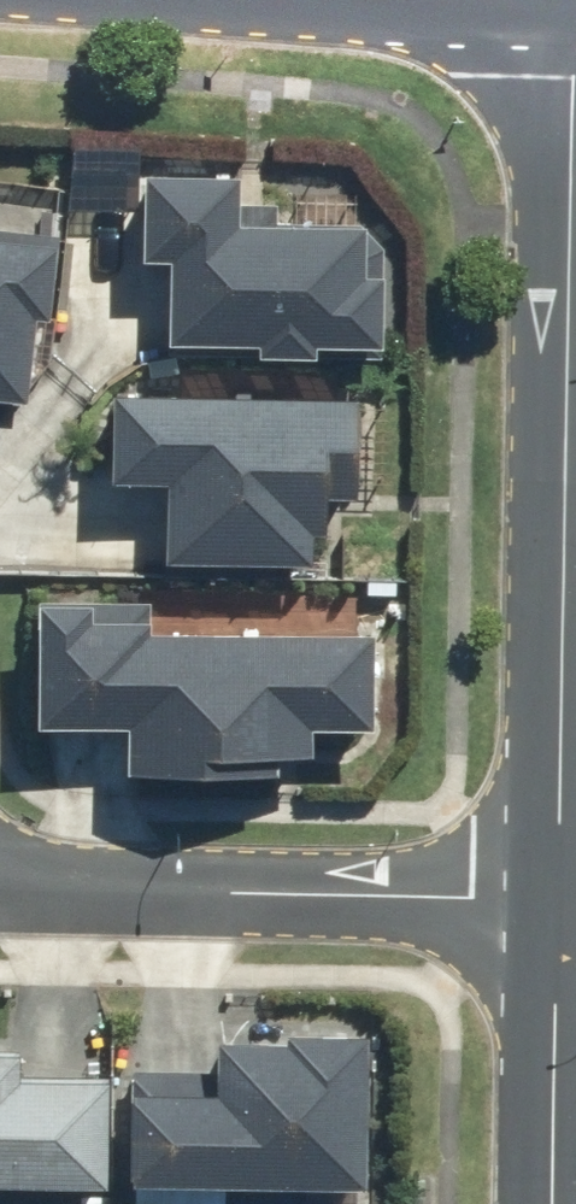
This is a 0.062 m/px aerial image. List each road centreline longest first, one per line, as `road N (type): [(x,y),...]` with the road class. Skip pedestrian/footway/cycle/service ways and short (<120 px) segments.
road 1 (tertiary): [(553,21),(550,901)]
road 2 (residential): [(550,901),(0,881)]
road 3 (tertiary): [(550,901),(549,1203)]
road 4 (tertiary): [(553,21),(386,0)]

